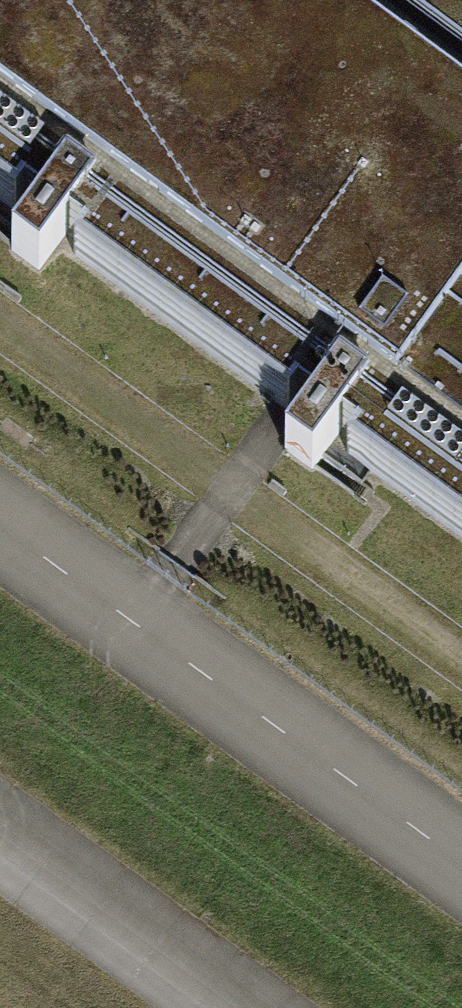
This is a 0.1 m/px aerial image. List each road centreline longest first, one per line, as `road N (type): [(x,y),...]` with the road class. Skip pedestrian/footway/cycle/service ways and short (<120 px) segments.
road 1 (track): [(461,657),(0,322)]
road 2 (track): [(281,406),(134,622)]

